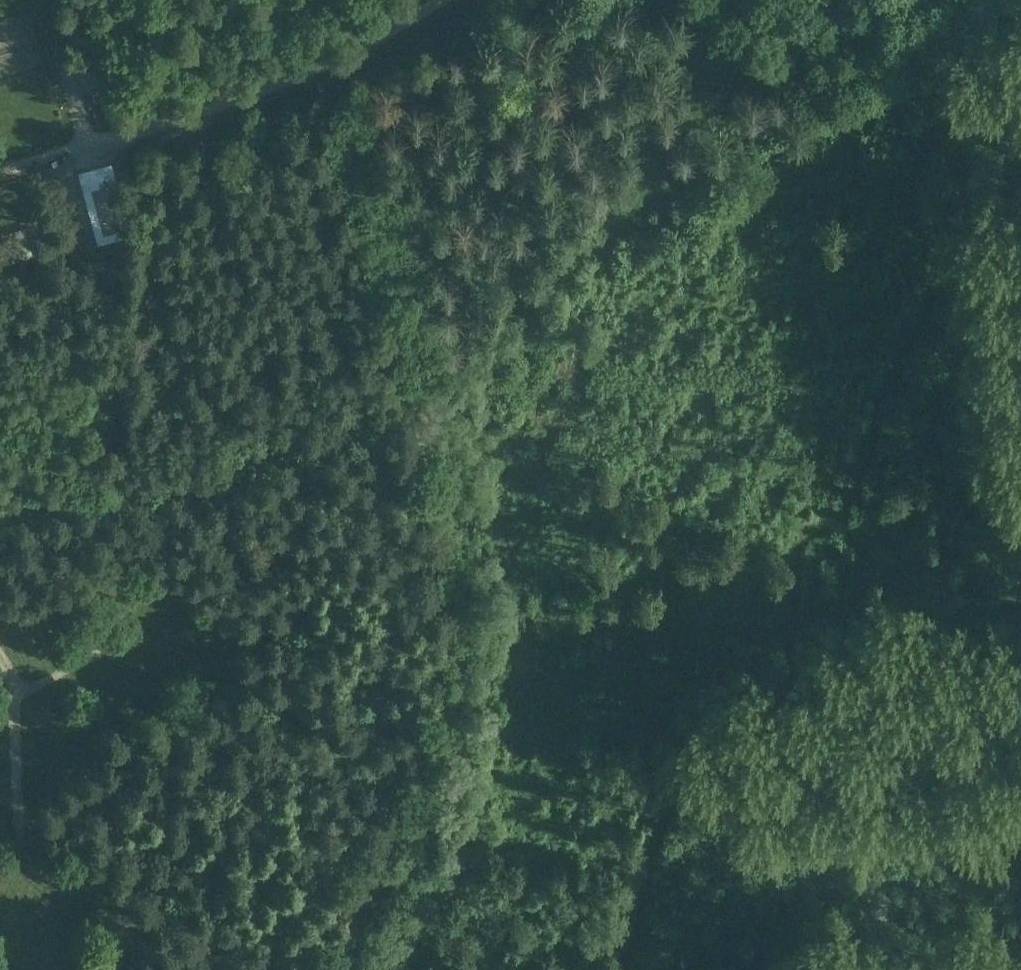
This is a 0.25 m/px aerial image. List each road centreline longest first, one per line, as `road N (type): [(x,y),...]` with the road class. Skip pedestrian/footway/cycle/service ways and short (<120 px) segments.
road 1 (track): [(441,0),(306,76),(0,169)]
road 2 (track): [(0,655),(13,676),(22,845)]

